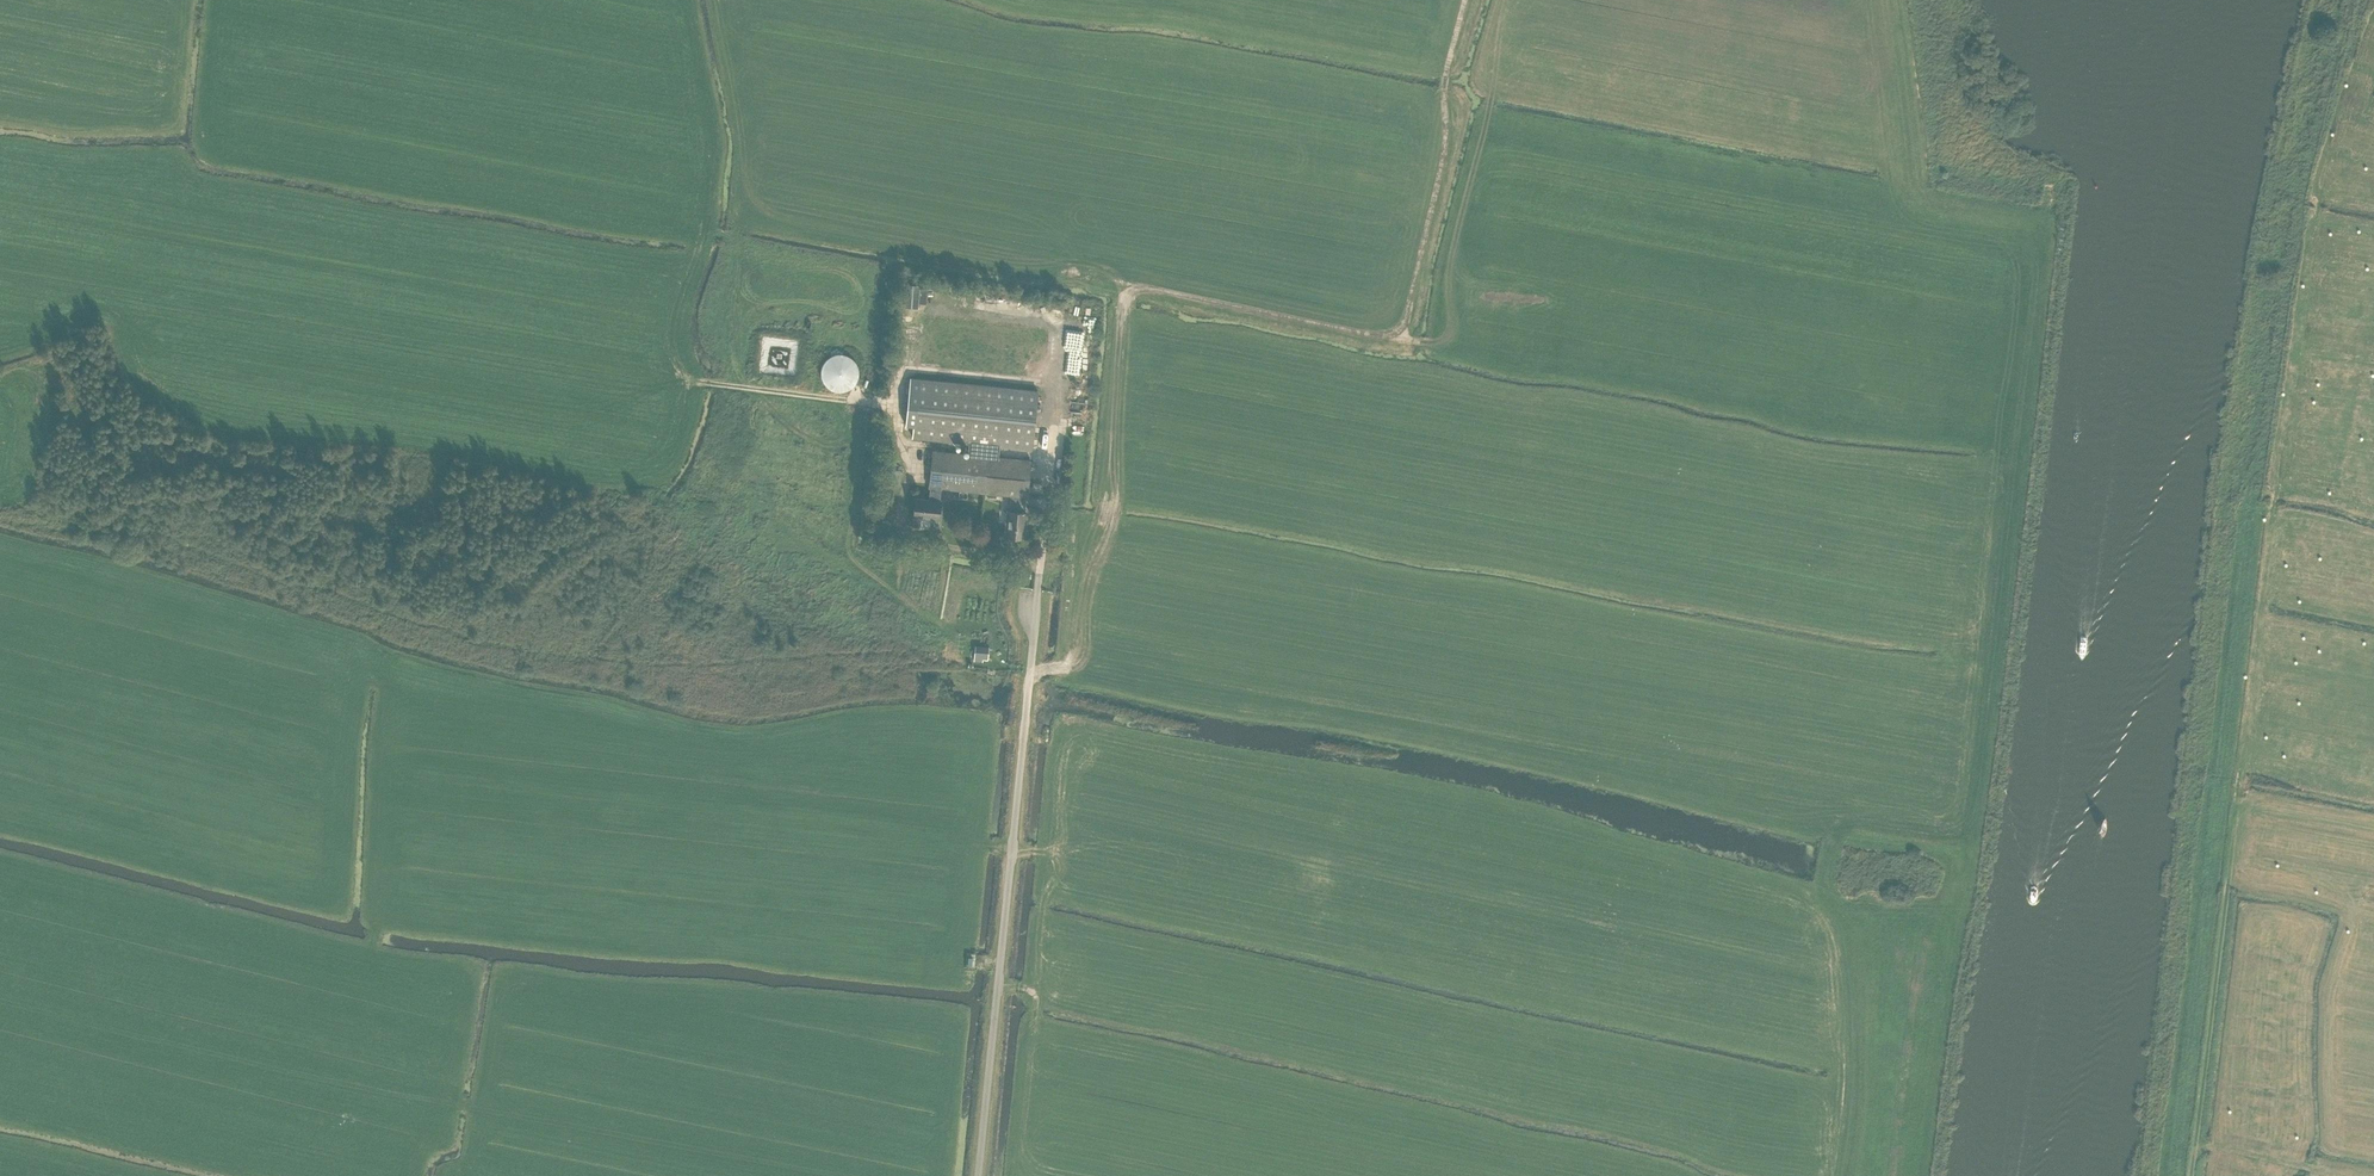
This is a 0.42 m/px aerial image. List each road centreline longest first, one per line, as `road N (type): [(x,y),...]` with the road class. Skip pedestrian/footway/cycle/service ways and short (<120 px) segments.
road 1 (track): [(1075,303),(1083,275),(1387,335),(1403,321),(1445,145),(1444,73),(1464,0)]
road 2 (unclassified): [(1039,577),(978,1175)]
road 3 (track): [(2197,1175),(2254,640)]

